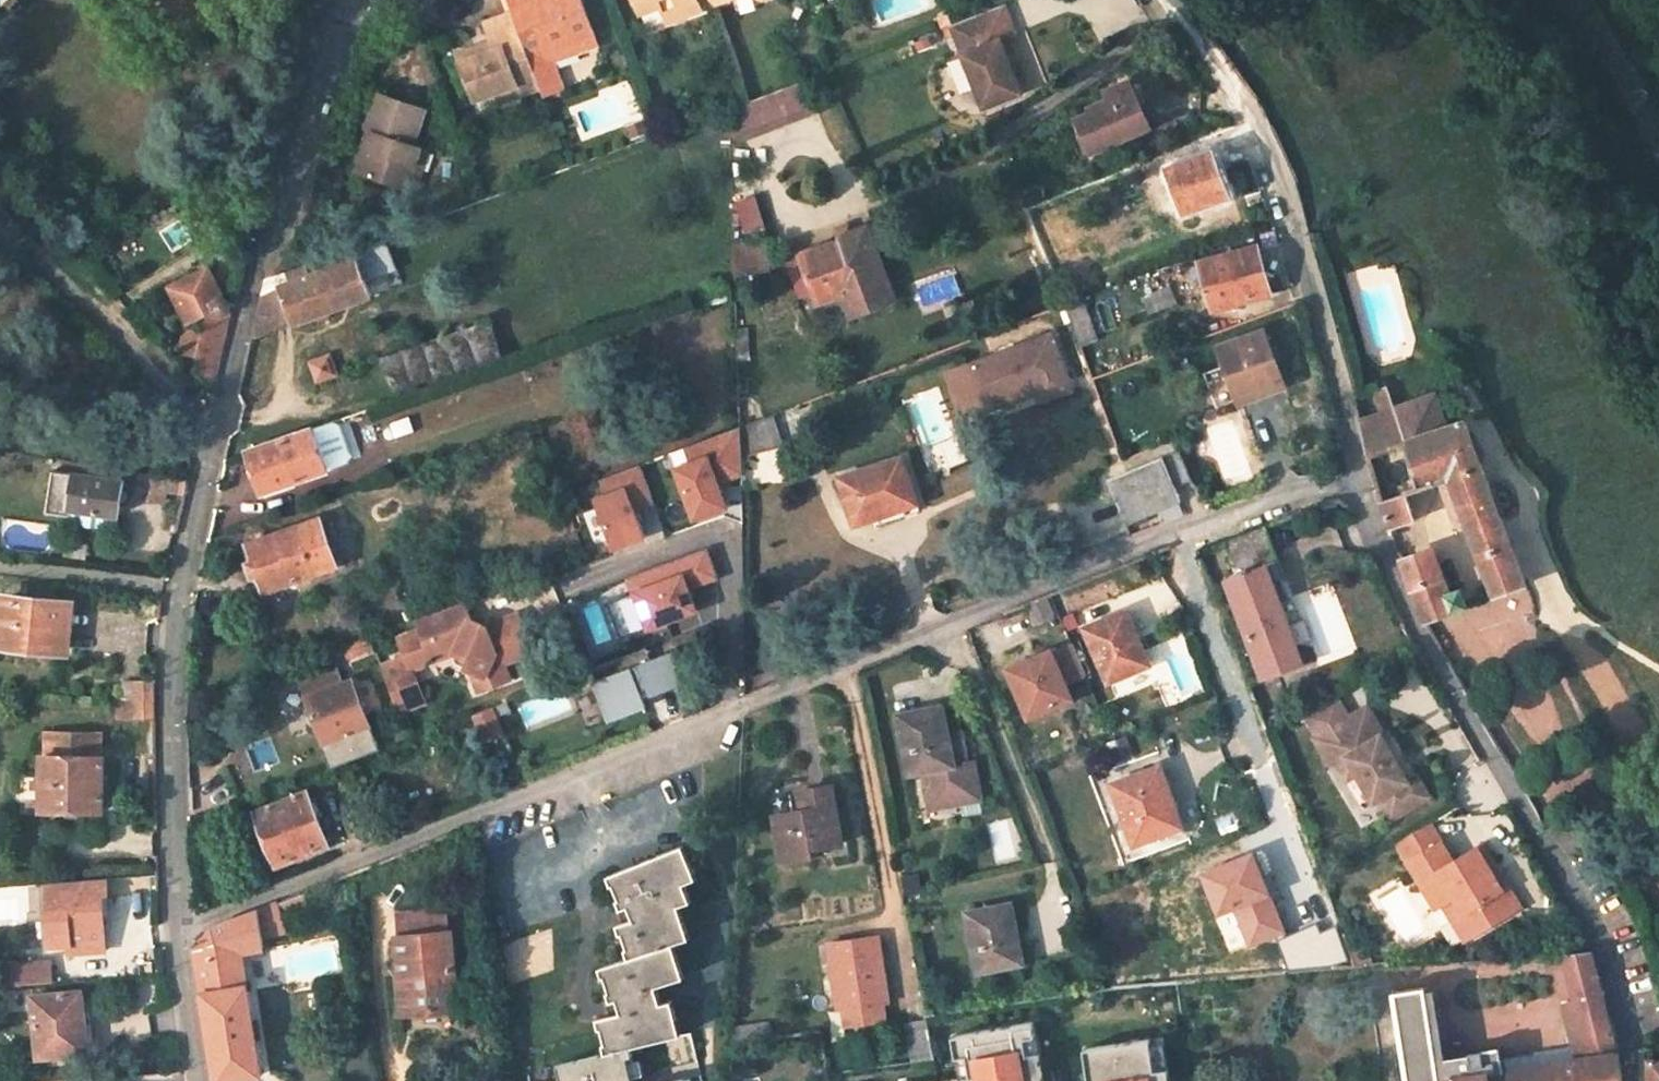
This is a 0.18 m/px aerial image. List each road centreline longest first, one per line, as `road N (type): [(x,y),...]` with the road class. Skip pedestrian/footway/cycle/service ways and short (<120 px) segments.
road 1 (residential): [(178,926),(171,703),(179,588),(259,248),(347,0)]
road 2 (residential): [(1632,1080),(1601,942),(1413,624),(1361,486)]
road 3 (residential): [(1361,486),(1319,295),(1286,197),(1254,121),(1167,0)]
road 4 (residential): [(731,711),(1178,537)]
road 5 (residential): [(178,926),(580,770)]
road 6 (residential): [(731,711),(731,540),(722,529),(572,583)]
road 7 (residential): [(1261,754),(1178,537)]
road 8 (residential): [(1178,537),(1304,488),(1361,486)]
road 9 (residential): [(580,770),(731,711)]
road 10 (residential): [(199,1080),(178,926)]

